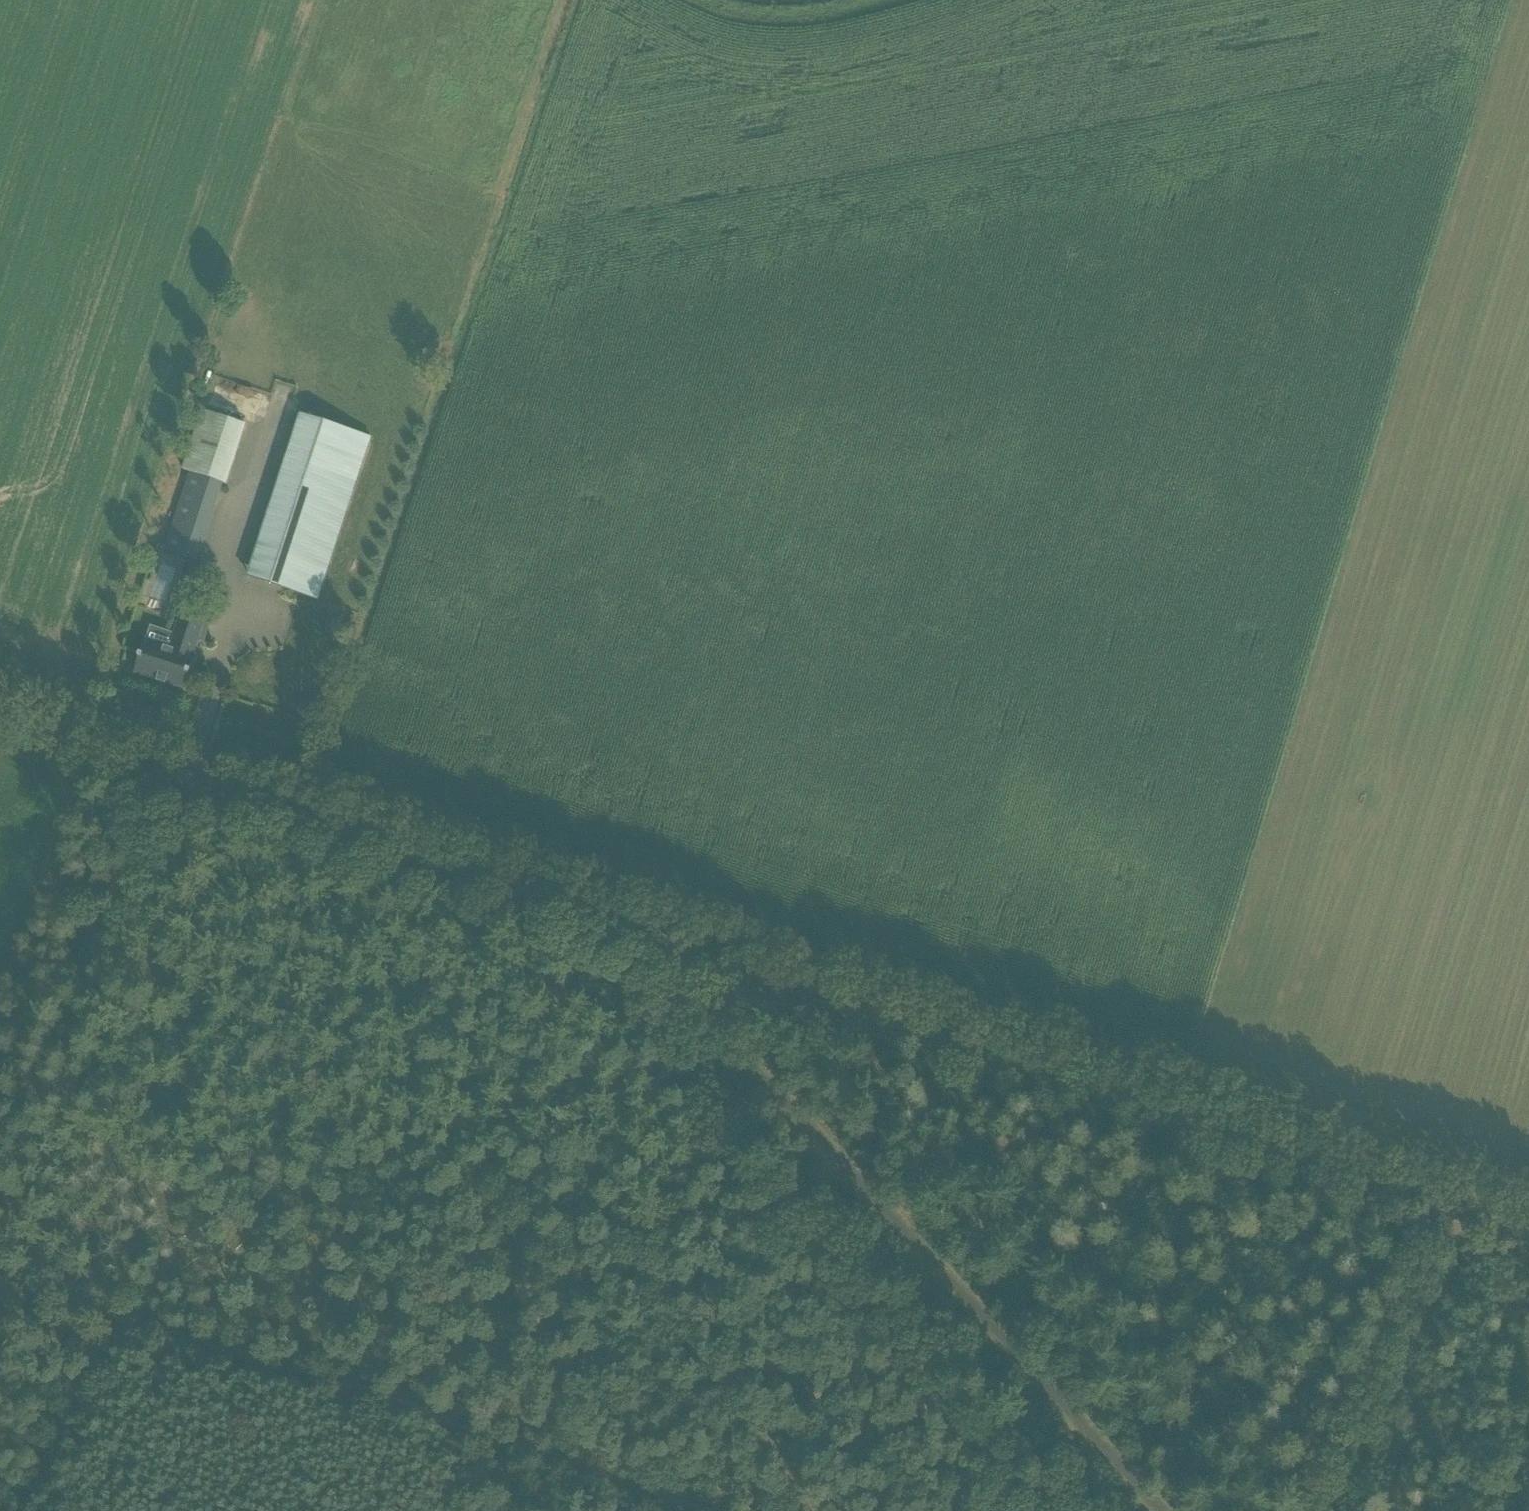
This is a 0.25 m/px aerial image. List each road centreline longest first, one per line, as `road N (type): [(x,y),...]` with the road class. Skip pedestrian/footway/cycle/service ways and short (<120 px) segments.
road 1 (unclassified): [(1528,1241),(741,986),(613,925),(0,723)]
road 2 (track): [(0,1287),(701,1510)]
road 3 (track): [(1156,1510),(914,1217),(822,1128),(761,1053),(741,1017),(741,986)]
road 4 (track): [(137,1327),(42,1510)]

